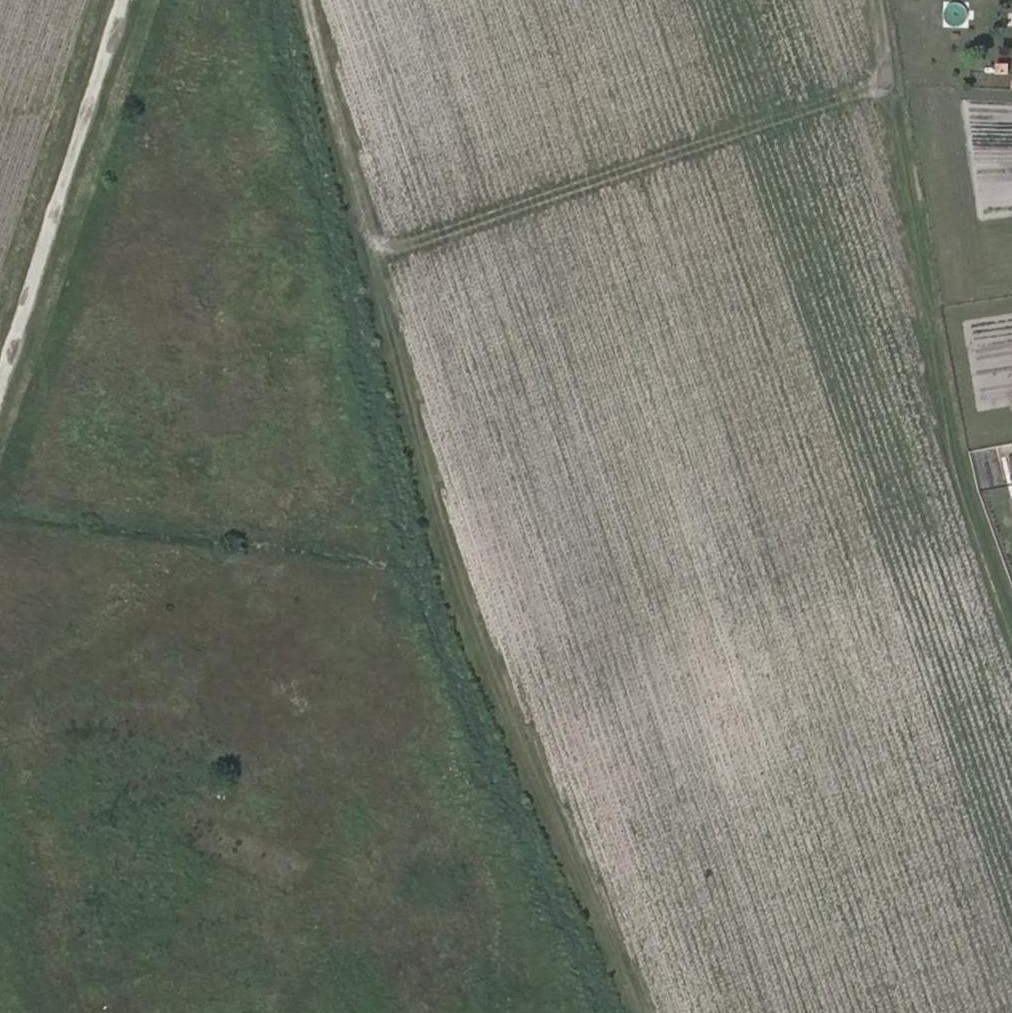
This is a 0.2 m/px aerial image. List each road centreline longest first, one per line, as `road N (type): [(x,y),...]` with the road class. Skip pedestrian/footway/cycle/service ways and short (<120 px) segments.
road 1 (track): [(0,390),(127,0)]

